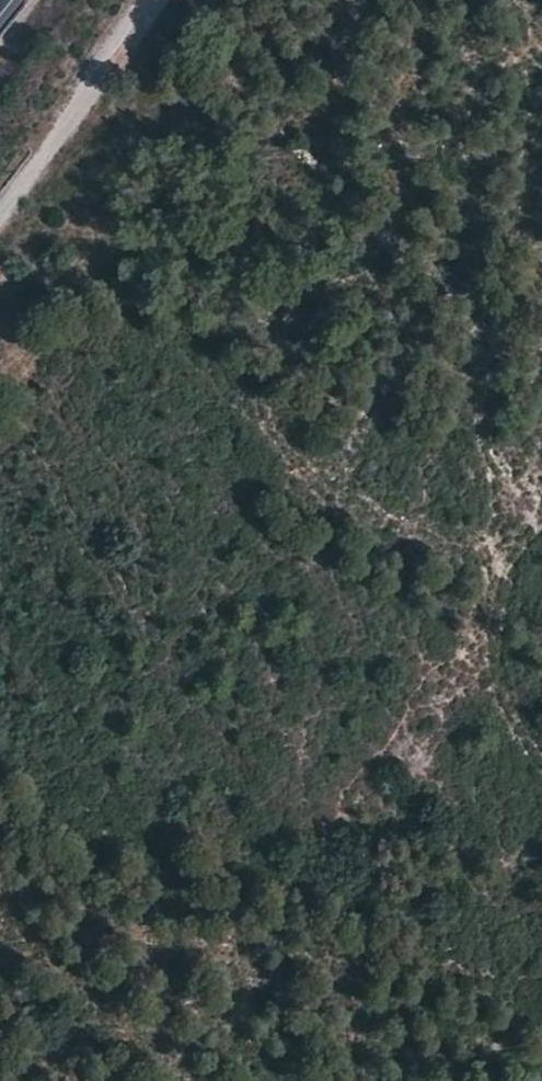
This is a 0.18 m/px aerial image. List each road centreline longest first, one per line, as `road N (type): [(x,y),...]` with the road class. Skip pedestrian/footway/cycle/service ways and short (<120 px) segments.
road 1 (track): [(160,0),(50,164),(0,222)]

